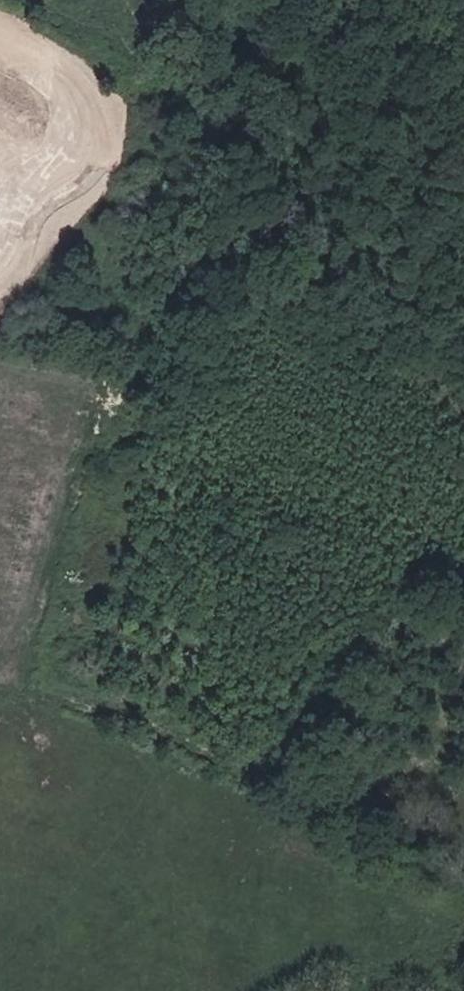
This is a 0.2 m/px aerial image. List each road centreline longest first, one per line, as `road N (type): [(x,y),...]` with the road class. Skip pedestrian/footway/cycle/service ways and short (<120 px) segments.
road 1 (residential): [(0,29),(110,98),(114,166),(0,290)]

